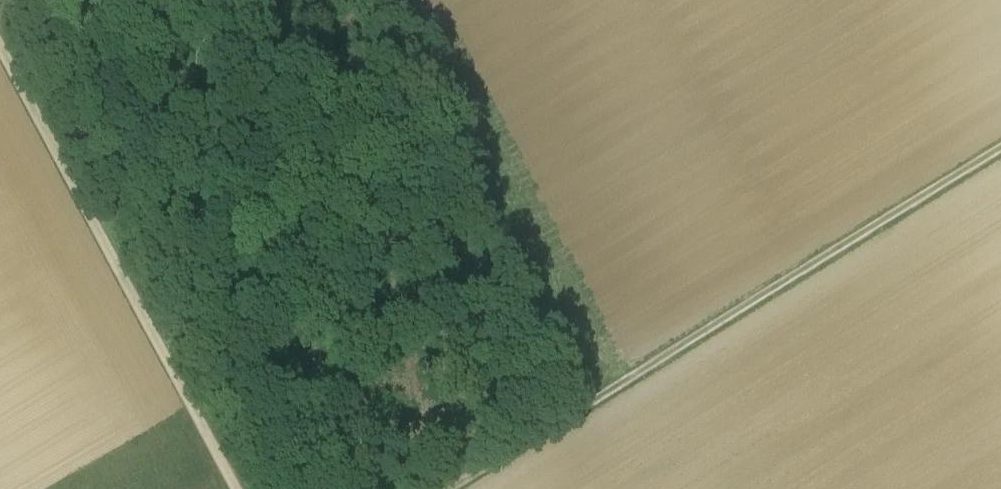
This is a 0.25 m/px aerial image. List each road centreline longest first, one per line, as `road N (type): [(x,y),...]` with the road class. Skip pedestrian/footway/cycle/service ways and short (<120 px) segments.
road 1 (track): [(1000,158),(470,488)]
road 2 (track): [(251,488),(0,21)]

